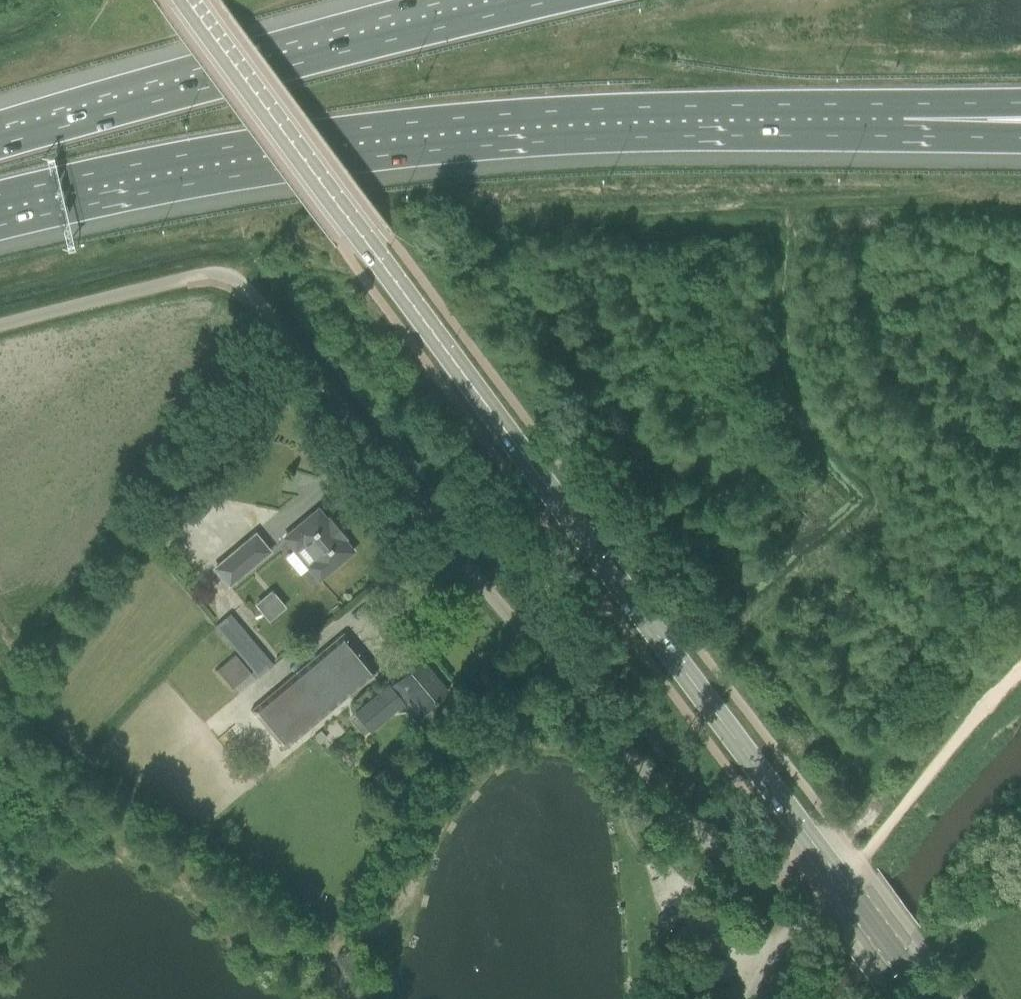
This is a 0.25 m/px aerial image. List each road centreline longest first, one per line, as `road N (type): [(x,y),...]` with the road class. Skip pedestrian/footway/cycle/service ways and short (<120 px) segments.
road 1 (unclassified): [(816,847),(760,875),(731,870),(232,280),(200,277),(0,326)]
road 2 (secondary): [(816,847),(187,0)]
road 3 (motorway): [(0,212),(166,173),(439,134),(899,122)]
road 4 (motorway): [(565,0),(0,144)]
road 5 (track): [(1020,668),(857,861)]
road 6 (secondary): [(928,998),(841,881)]
road 7 (motorway): [(899,122),(1020,108)]
road 8 (motorway): [(899,122),(1020,131)]

